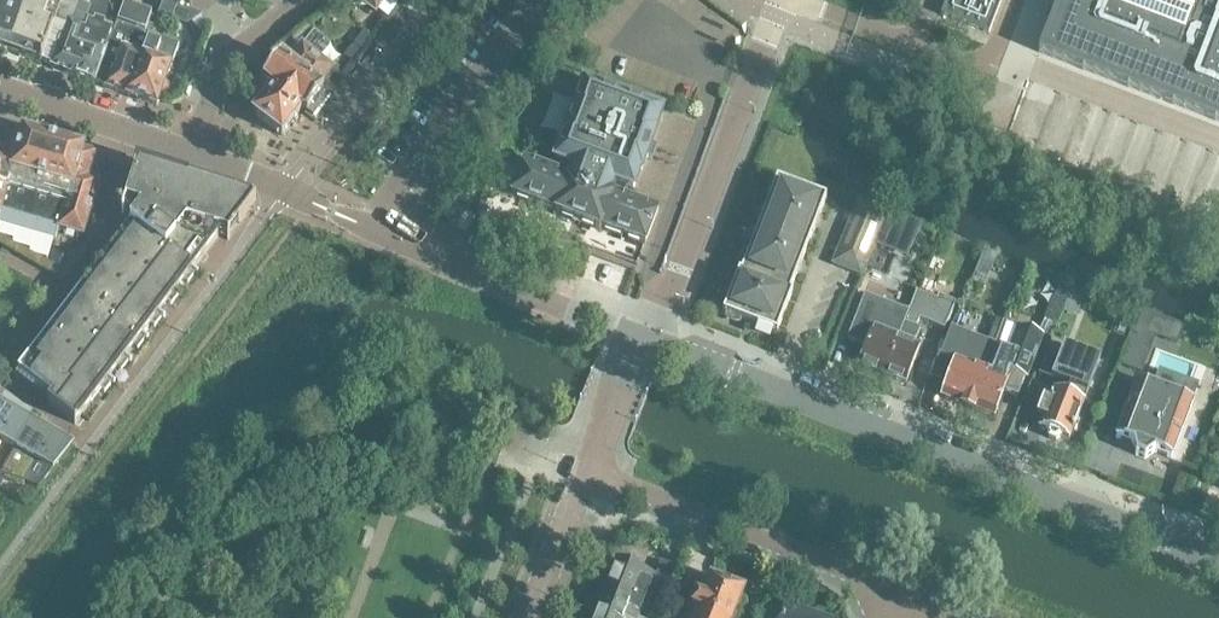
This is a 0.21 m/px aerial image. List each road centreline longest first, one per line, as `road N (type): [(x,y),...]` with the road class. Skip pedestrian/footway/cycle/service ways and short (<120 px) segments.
road 1 (residential): [(1218,561),(639,338)]
road 2 (unclassified): [(639,338),(285,191)]
road 3 (unclassified): [(639,338),(666,296),(736,127),(778,0)]
road 4 (residential): [(915,587),(594,461)]
road 5 (residential): [(195,158),(4,89)]
road 6 (residential): [(533,617),(594,461)]
road 7 (unclassified): [(794,0),(918,46)]
road 8 (residential): [(594,461),(639,338)]
road 9 (residential): [(195,158),(218,92),(249,45)]

